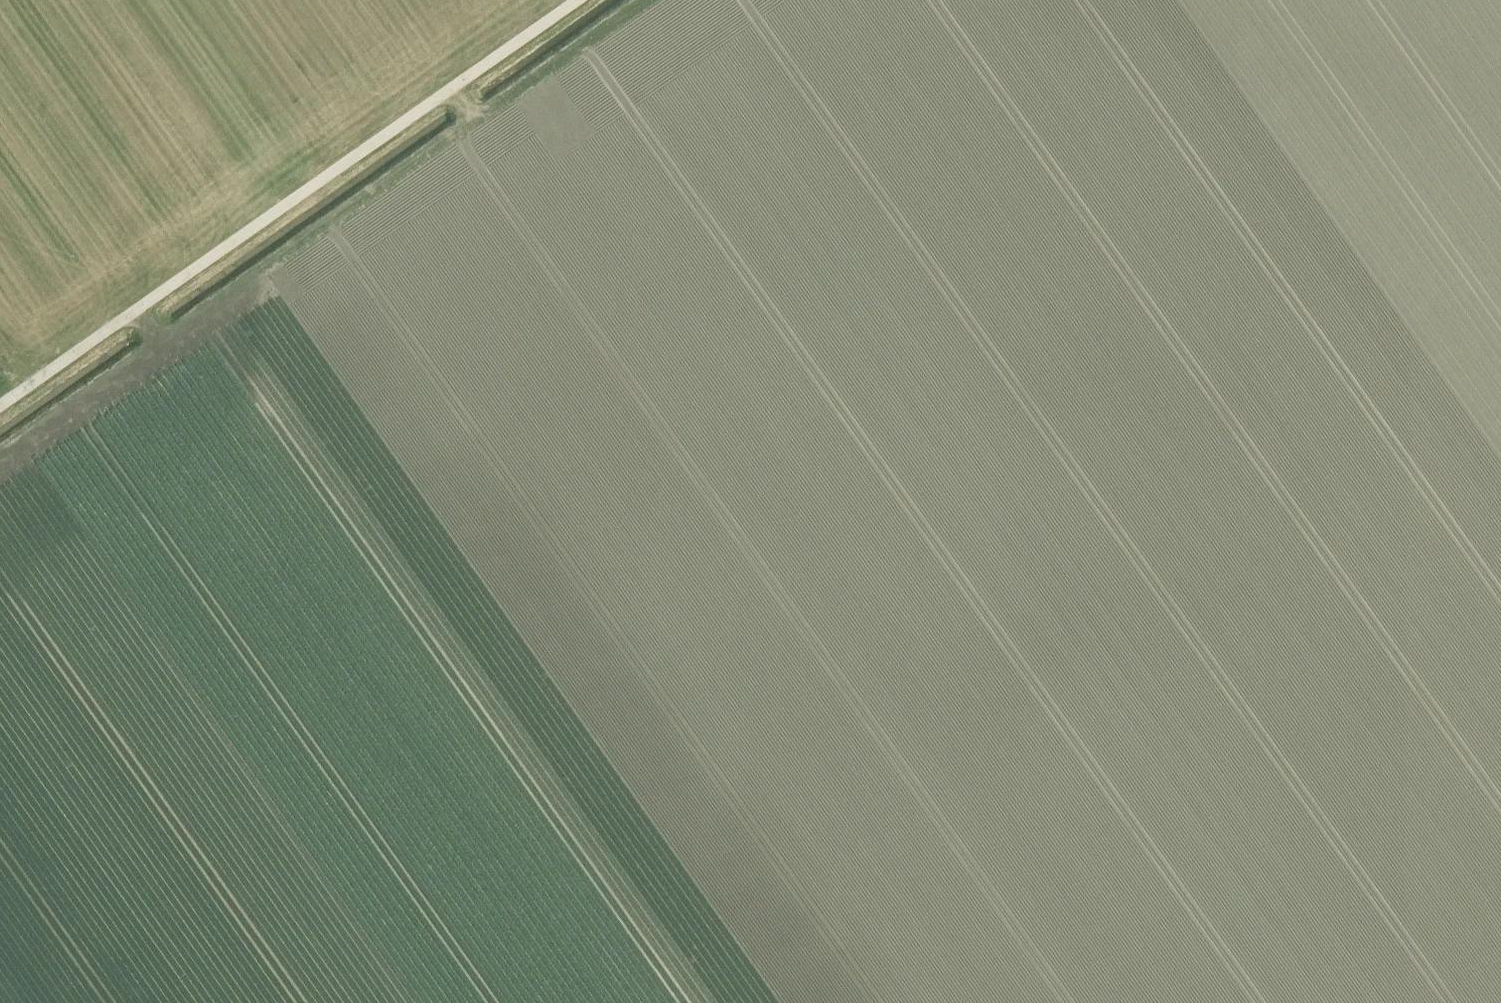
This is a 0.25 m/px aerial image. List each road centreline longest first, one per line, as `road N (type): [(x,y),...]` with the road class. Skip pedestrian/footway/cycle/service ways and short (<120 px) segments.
road 1 (track): [(0,408),(580,0)]

